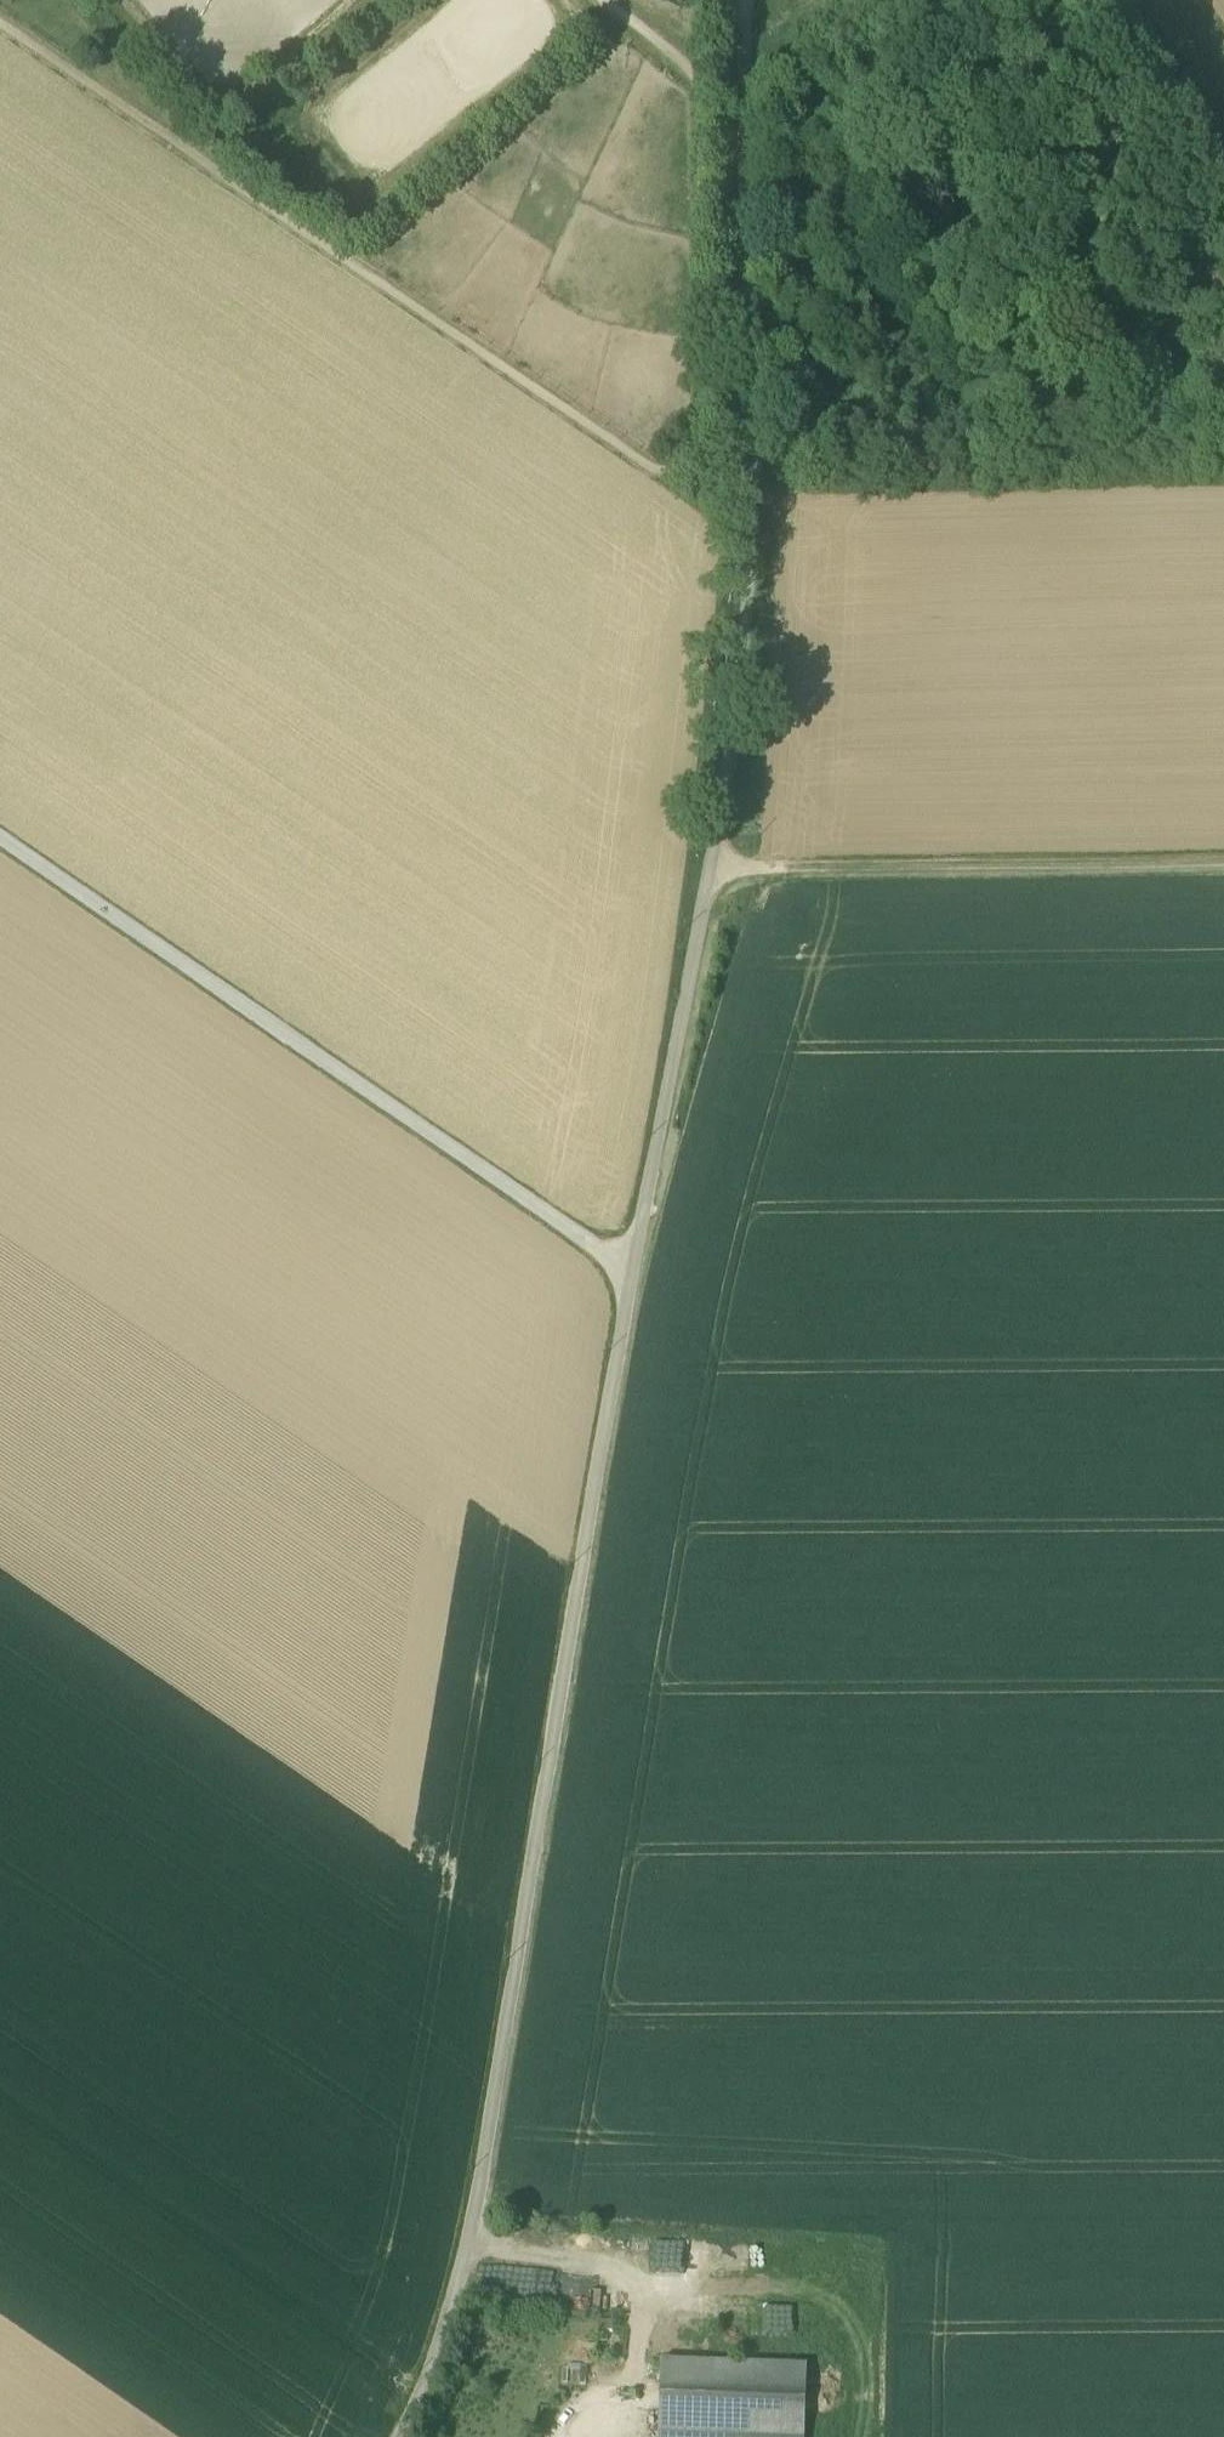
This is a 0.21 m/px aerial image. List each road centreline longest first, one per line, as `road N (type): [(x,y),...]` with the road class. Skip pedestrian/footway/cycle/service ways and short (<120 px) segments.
road 1 (track): [(745,0),(750,469),(741,634),(713,869),(581,1564),(463,2273),(399,2436)]
road 2 (track): [(0,840),(633,1274)]
road 3 (track): [(1223,862),(713,869)]

